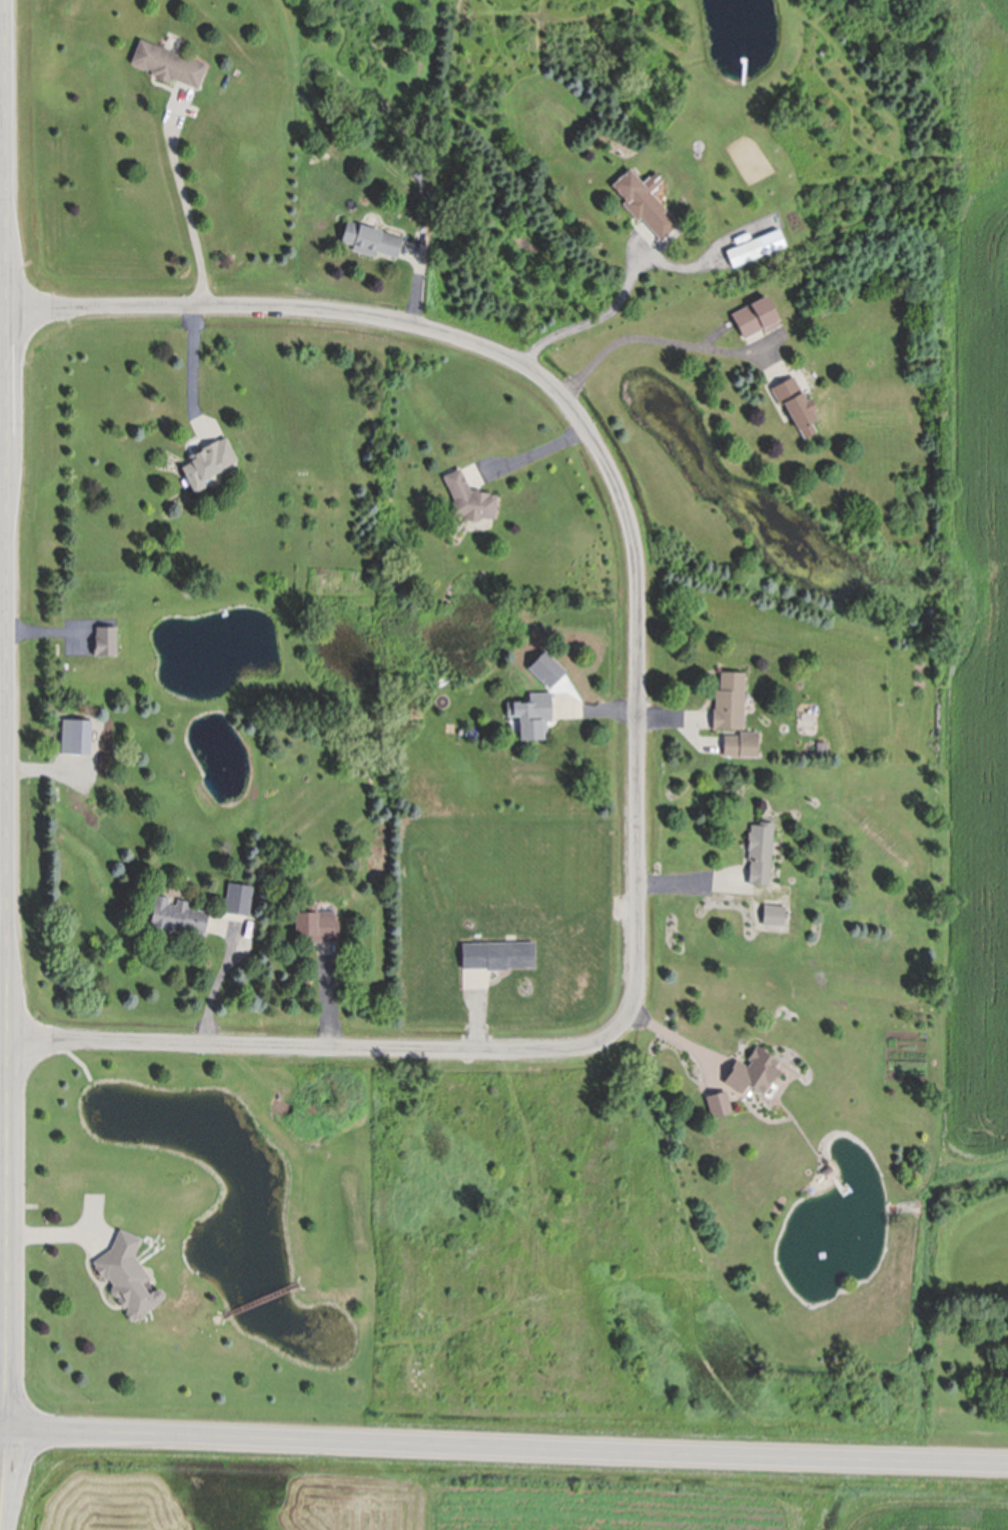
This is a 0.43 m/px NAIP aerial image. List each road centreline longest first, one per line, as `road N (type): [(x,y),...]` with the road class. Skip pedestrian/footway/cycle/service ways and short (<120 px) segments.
road 1 (residential): [(9,1040),(512,1052),(586,1047),(618,1030),(638,989),(640,649),(632,526),(607,464),(566,400),(524,367),(393,322),(333,313),(8,307)]
road 2 (secondary): [(4,1529),(7,0)]
road 3 (secondary): [(0,1432),(1007,1463)]

